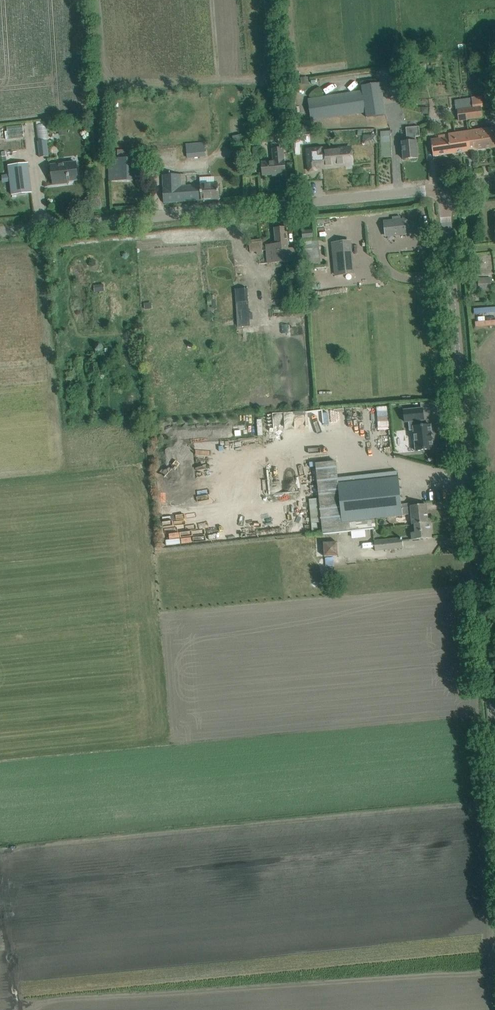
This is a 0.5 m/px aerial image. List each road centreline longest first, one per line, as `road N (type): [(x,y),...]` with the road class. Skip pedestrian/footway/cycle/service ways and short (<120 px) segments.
road 1 (tertiary): [(494,735),(446,197)]
road 2 (unclassified): [(0,232),(426,191),(446,197)]

